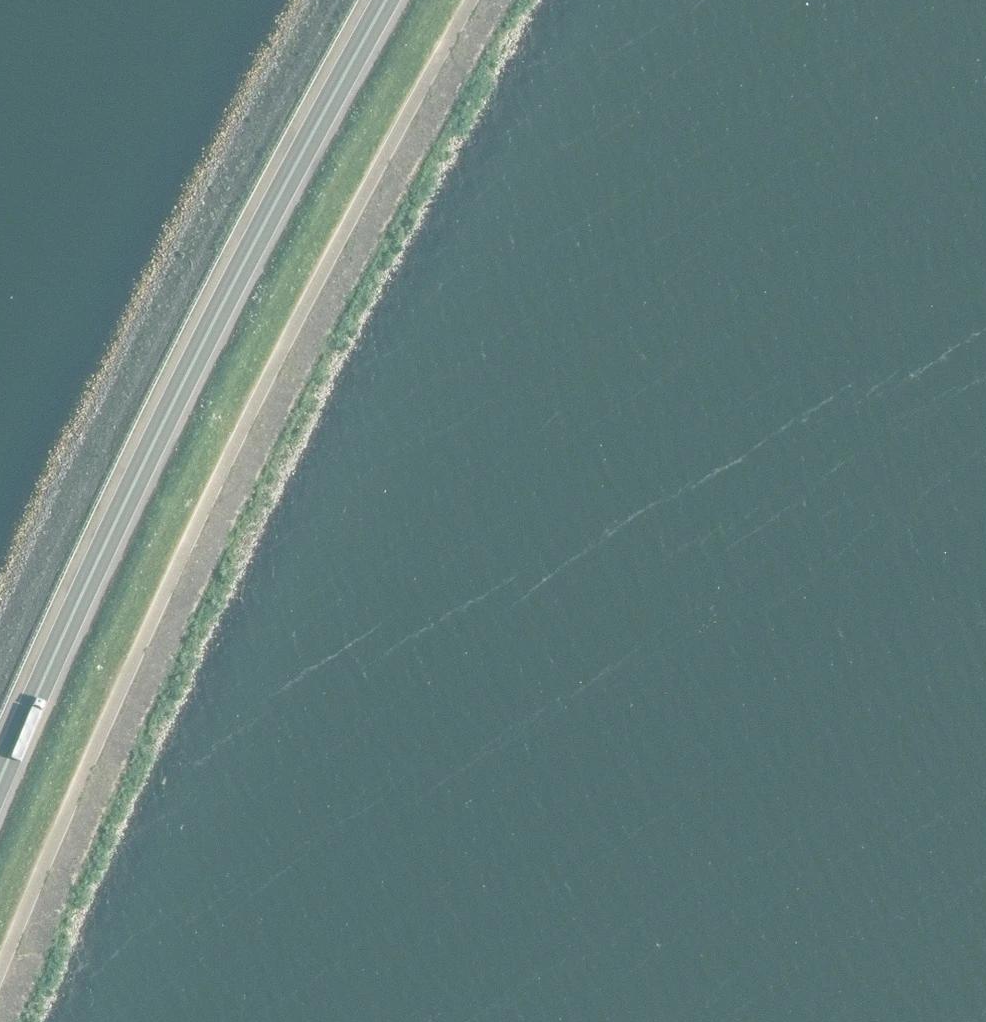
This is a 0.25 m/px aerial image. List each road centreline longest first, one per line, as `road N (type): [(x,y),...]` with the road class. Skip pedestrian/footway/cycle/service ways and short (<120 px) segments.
road 1 (trunk): [(0,815),(225,329),(402,0)]

